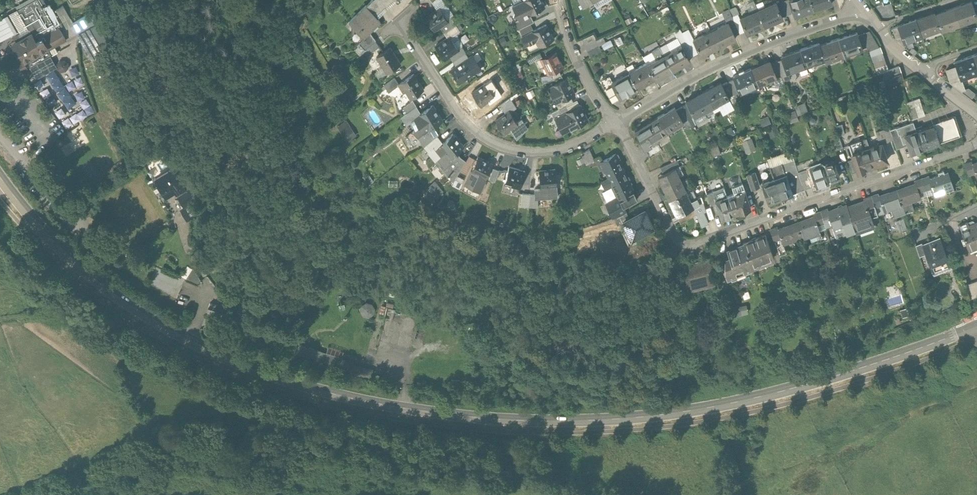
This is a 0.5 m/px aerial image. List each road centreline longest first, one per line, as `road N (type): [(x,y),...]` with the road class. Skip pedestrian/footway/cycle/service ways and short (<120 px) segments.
road 1 (secondary): [(976,328),(780,396),(636,423),(520,427),(400,413)]
road 2 (secondary): [(400,413),(278,381),(165,329),(85,275),(0,180)]
road 3 (residential): [(612,119),(670,229),(681,234),(976,138)]
road 4 (residential): [(612,119),(567,142),(497,139),(453,101),(397,18)]
road 5 (residential): [(857,9),(742,49),(612,119)]
road 6 (residential): [(558,0),(580,68),(612,119)]

